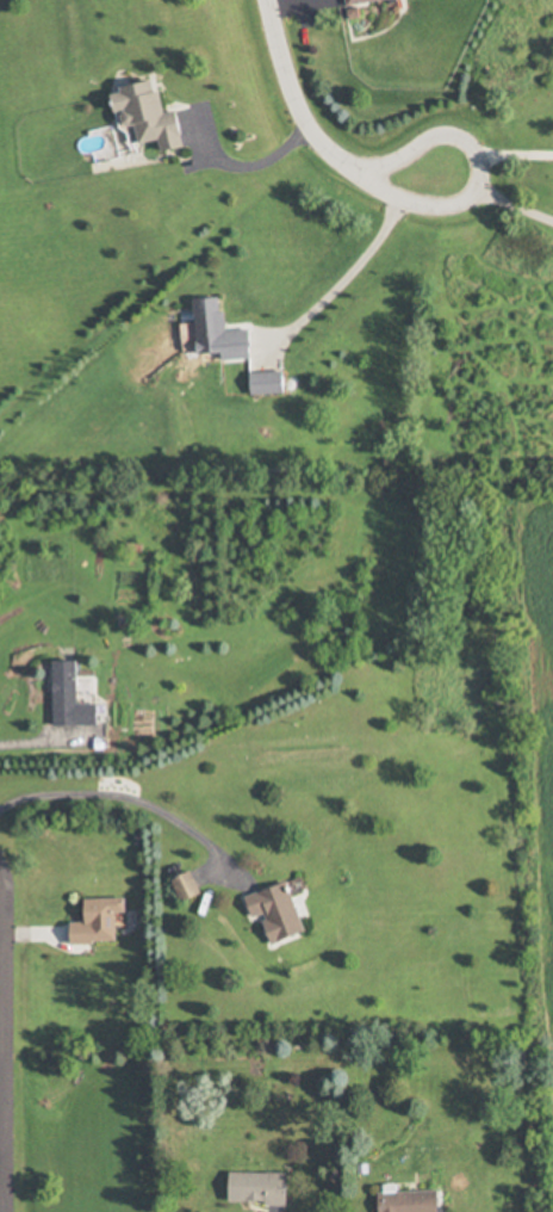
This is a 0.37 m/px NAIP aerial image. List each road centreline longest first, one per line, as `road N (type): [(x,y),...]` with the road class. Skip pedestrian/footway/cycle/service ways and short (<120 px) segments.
road 1 (residential): [(456,210),(428,210),(323,149),(272,0)]
road 2 (residential): [(356,171),(403,172),(456,146),(485,159),(479,191),(456,210)]

